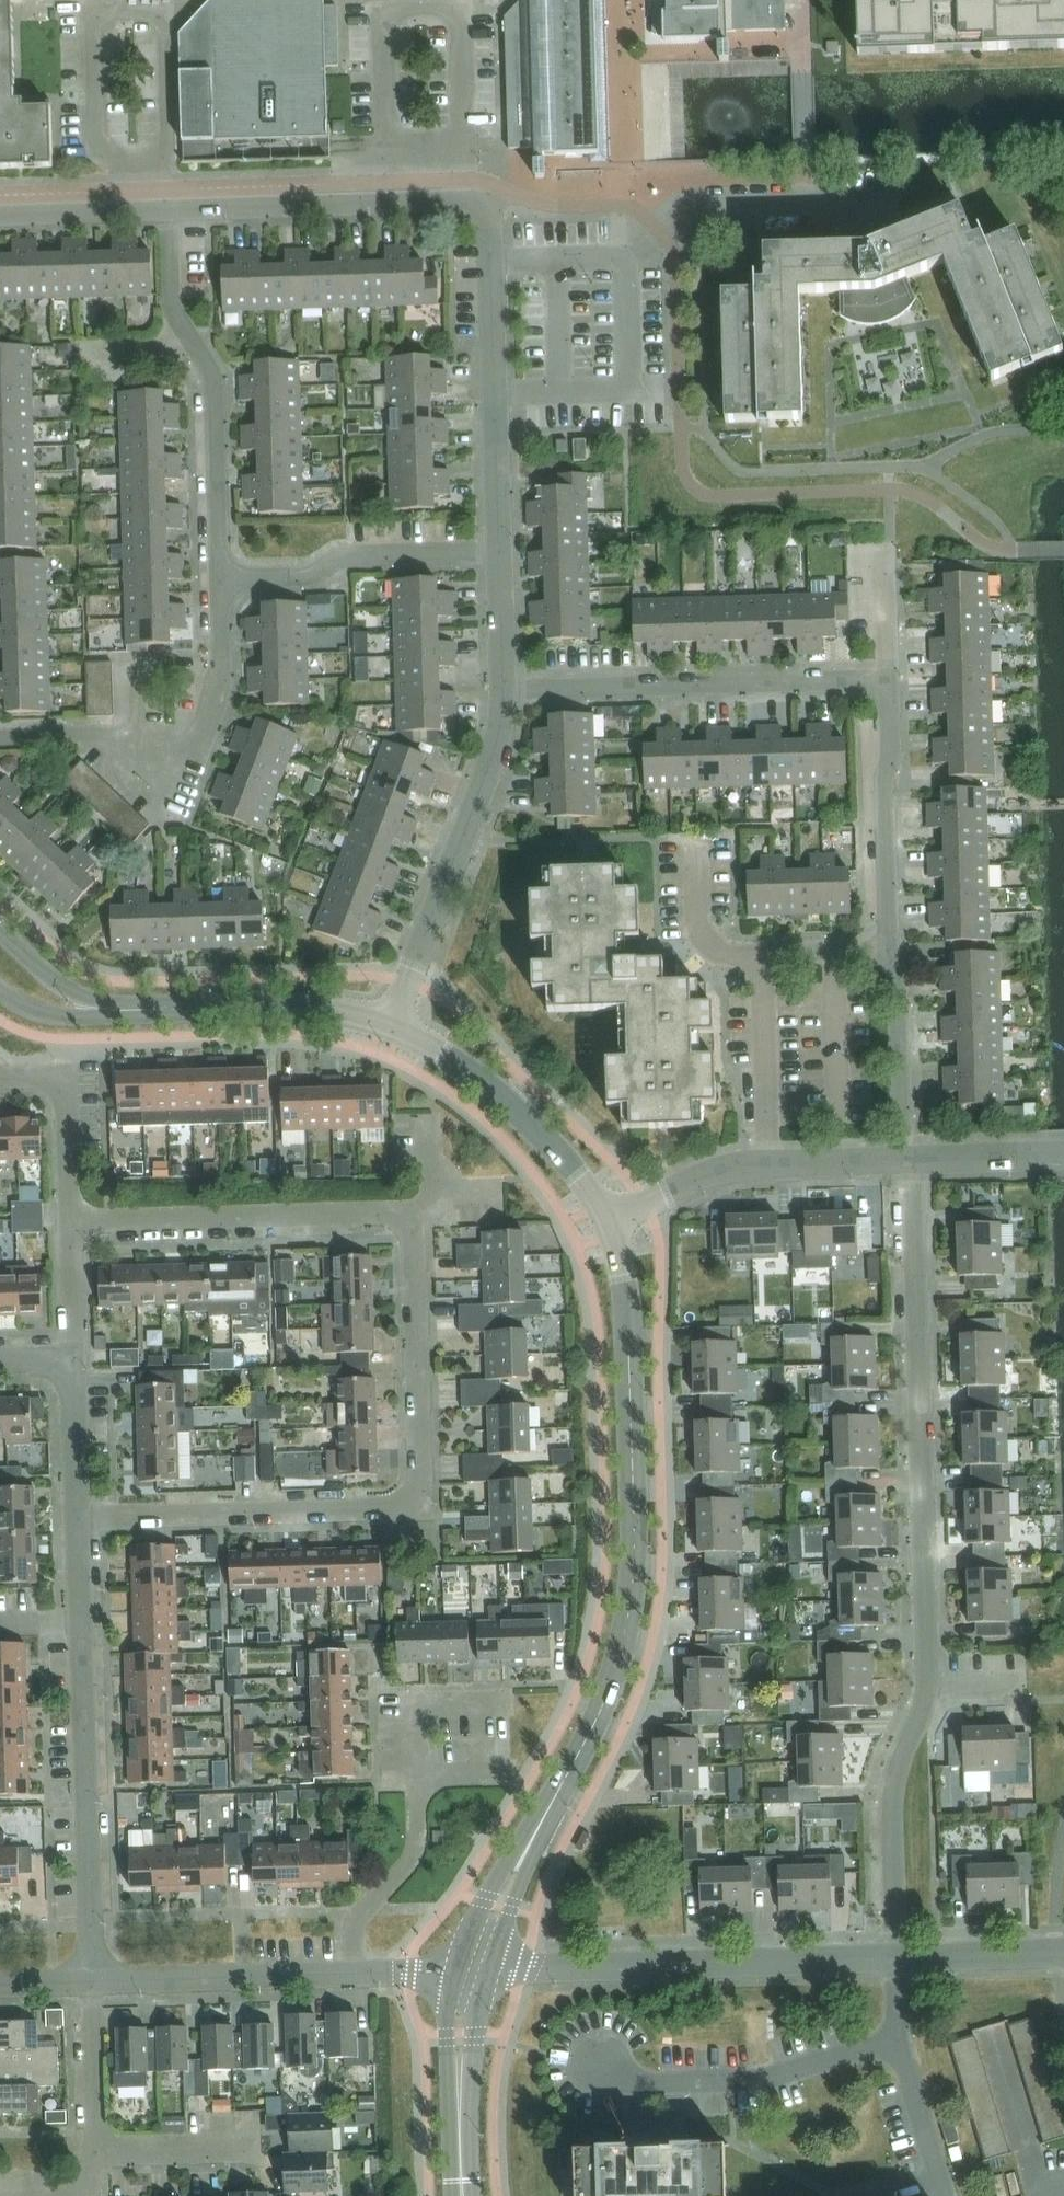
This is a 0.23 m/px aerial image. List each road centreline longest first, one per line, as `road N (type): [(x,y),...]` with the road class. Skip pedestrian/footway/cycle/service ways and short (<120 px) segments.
road 1 (residential): [(895,1956),(893,1783),(928,1670),(912,1160)]
road 2 (residential): [(889,949),(888,679),(504,690)]
road 3 (residential): [(77,1518),(422,1507),(413,1211)]
road 4 (tertiary): [(547,1808),(594,1728),(630,1596),(628,1327),(608,1222)]
road 5 (residential): [(92,1981),(77,1518)]
road 6 (residential): [(489,1969),(895,1956)]
road 7 (residential): [(220,579),(214,385),(169,302),(167,209)]
road 8 (residential): [(0,740),(208,733),(223,694),(220,579)]
road 9 (unclassified): [(391,1025),(496,749),(504,690)]
road 10 (unclassified): [(499,552),(484,209)]
road 11 (residential): [(71,1220),(413,1211)]
road 12 (unclassified): [(167,209),(457,200),(484,209)]
road 13 (tertiary): [(608,1222),(575,1171),(511,1104),(391,1025)]
road 14 (residential): [(499,552),(355,554),(303,576),(220,579)]
road 15 (tertiary): [(391,1025),(299,1007),(122,1009)]
road 16 (residential): [(92,1981),(357,1974)]
road 17 (tertiary): [(474,2195),(475,2032),(489,1969)]
road 18 (tertiary): [(457,1970),(446,2021),(452,2195)]
road 19 (residential): [(357,1974),(358,1920),(417,1848),(416,1776)]
road 20 (residential): [(90,2195),(98,2150),(92,1981)]
road 21 (residential): [(902,1160),(898,983),(889,949)]
road 22 (residential): [(0,1076),(65,1074),(71,1220)]
road 23 (residential): [(769,1164),(762,953)]
road 24 (tertiary): [(547,1808),(523,1833),(483,1903),(457,1970)]
road 25 (residential): [(769,1164),(725,1168),(608,1222)]
road 26 (tertiary): [(489,1969),(547,1808)]
road 27 (residential): [(895,1956),(1063,1952)]
road 28 (unclassified): [(0,215),(167,209)]
road 29 (residential): [(77,1518),(72,1358)]
road 30 (residential): [(695,848),(698,933),(721,954),(762,953)]
road 31 (residential): [(1063,1155),(912,1160)]
road 32 (tertiary): [(122,1009),(53,980),(0,931)]
road 33 (unclassified): [(504,690),(499,552)]
road 34 (residential): [(902,1160),(769,1164)]
road 35 (tertiary): [(0,990),(19,1004),(70,1017),(122,1009)]
road 36 (residential): [(762,953),(889,949)]

